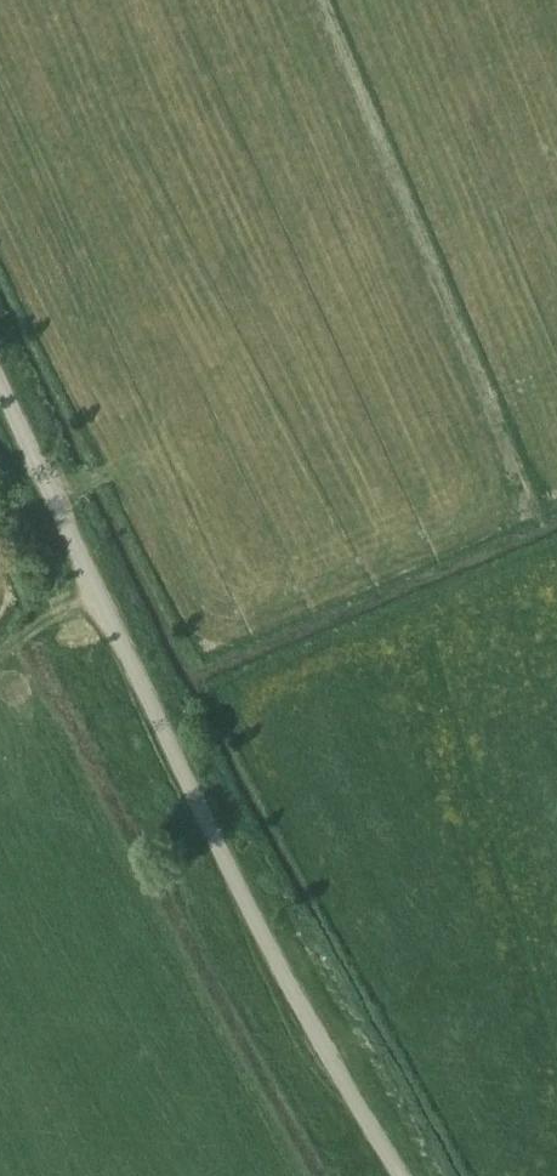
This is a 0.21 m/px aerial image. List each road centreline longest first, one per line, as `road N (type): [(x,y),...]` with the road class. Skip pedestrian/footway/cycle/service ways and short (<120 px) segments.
road 1 (unclassified): [(401,1175),(276,961),(0,384)]

